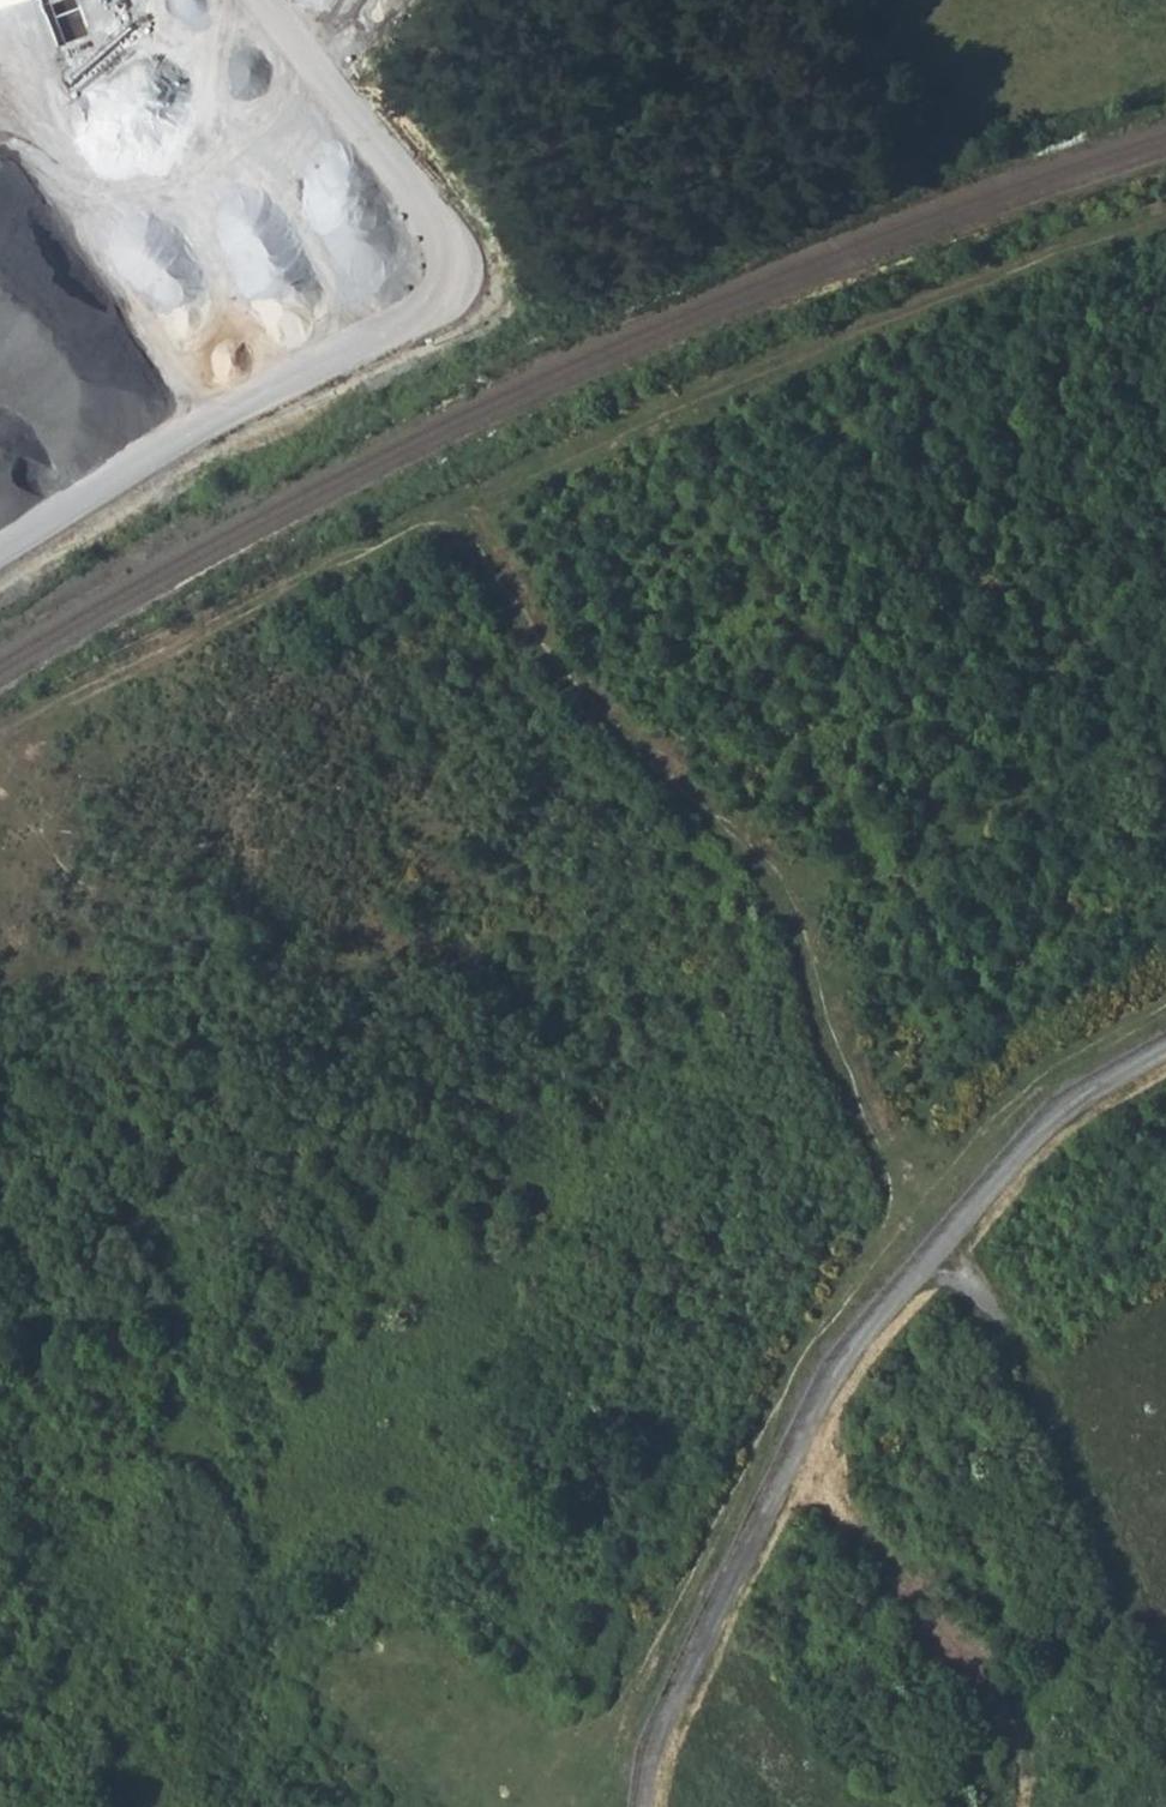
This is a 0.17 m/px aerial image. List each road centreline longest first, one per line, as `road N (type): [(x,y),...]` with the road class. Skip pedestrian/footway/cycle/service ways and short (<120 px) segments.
road 1 (unclassified): [(642,1806),(651,1747),(848,1355),(1062,1105),(1165,1052)]

